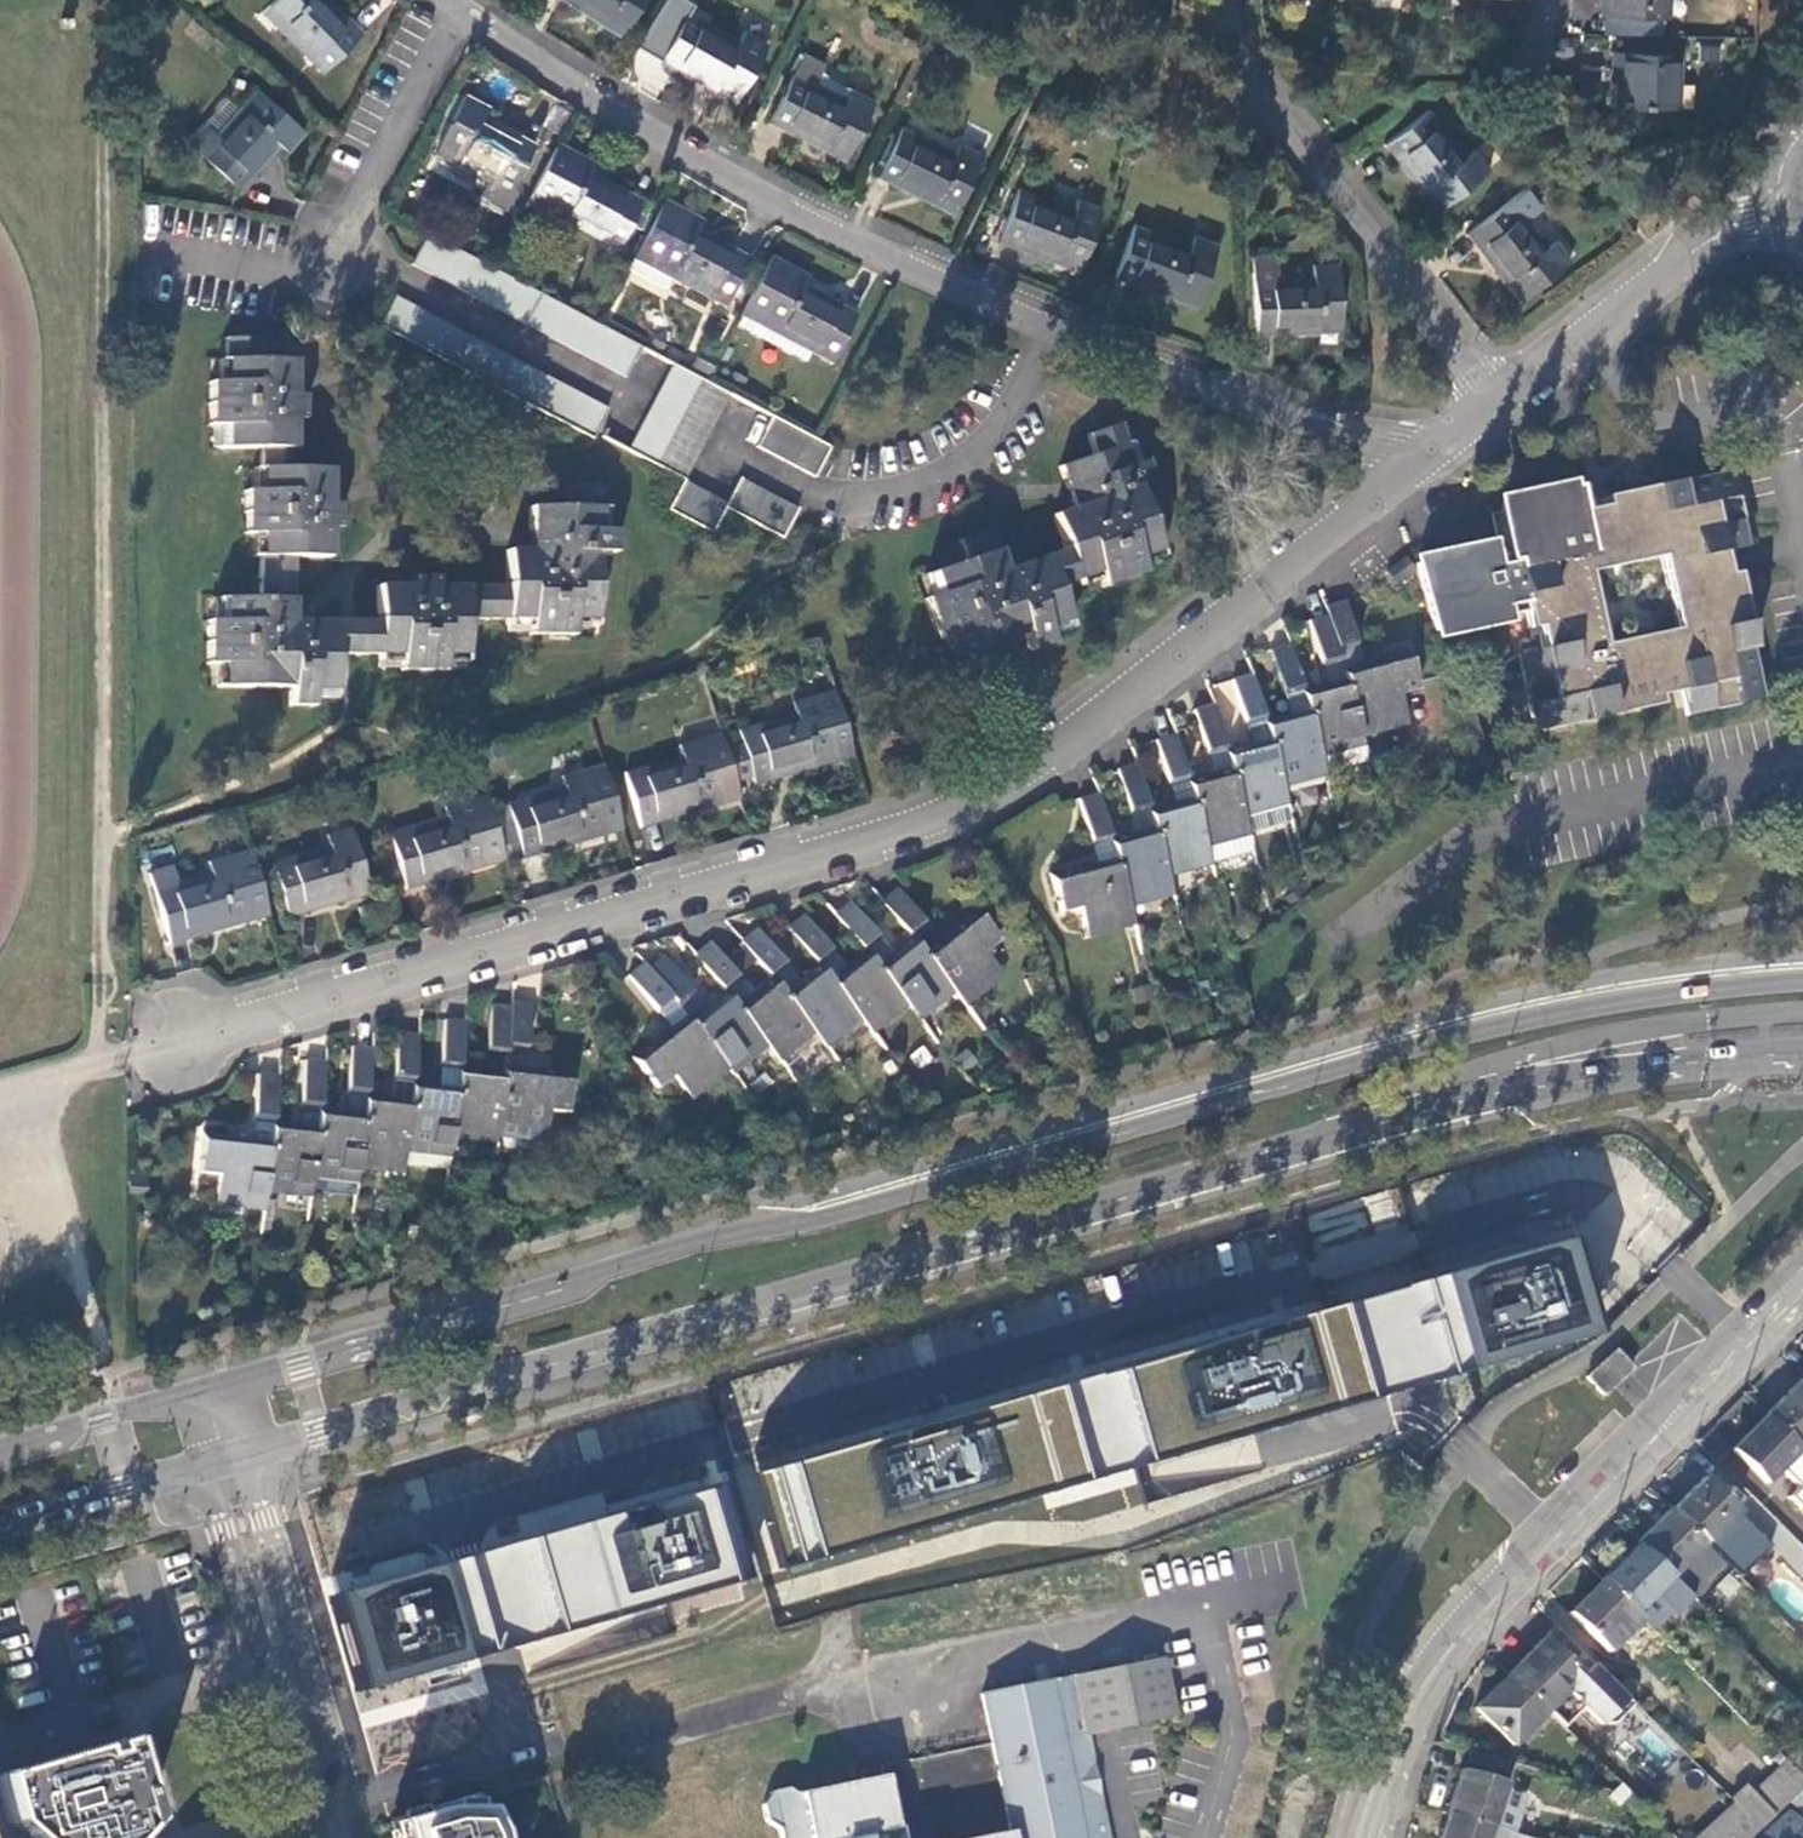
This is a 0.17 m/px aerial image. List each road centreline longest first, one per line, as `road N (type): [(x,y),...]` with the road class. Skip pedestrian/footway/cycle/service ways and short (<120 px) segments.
road 1 (primary): [(1802,973),(1654,986),(1445,1029),(214,1390)]
road 2 (residential): [(1429,452),(1038,764),(942,819),(181,1040)]
road 3 (primary): [(248,1452),(1364,1133)]
road 4 (track): [(98,1062),(108,0)]
road 5 (residential): [(1059,331),(822,226),(691,156),(462,12)]
road 6 (tertiary): [(1654,1442),(1437,1667),(1400,1726),(1360,1837)]
road 7 (residential): [(1499,396),(1285,128),(1247,70),(1229,0)]
road 8 (tertiary): [(1364,1133),(1511,1060),(1637,1030),(1802,1014)]
road 9 (primary): [(1364,1133),(1620,1074),(1790,1054)]
road 10 (residential): [(1429,452),(1262,408),(1059,331)]
road 11 (residential): [(1792,211),(1752,220),(1693,252),(1499,396)]
road 12 (residential): [(1059,331),(1002,439),(937,478),(870,499),(813,494)]
road 13 (residential): [(462,12),(327,275)]
road 14 (residential): [(265,1665),(0,1740)]
road 15 (primary): [(214,1390),(0,1454)]
road 16 (primary): [(0,1528),(212,1463)]
road 17 (tertiary): [(1654,1442),(1802,1279)]
road 18 (residential): [(212,1463),(265,1665)]
road 19 (residential): [(301,1654),(248,1452)]
road 20 (residential): [(326,1816),(336,1779),(301,1654)]
road 21 (residential): [(265,1665),(298,1788),(326,1816)]

